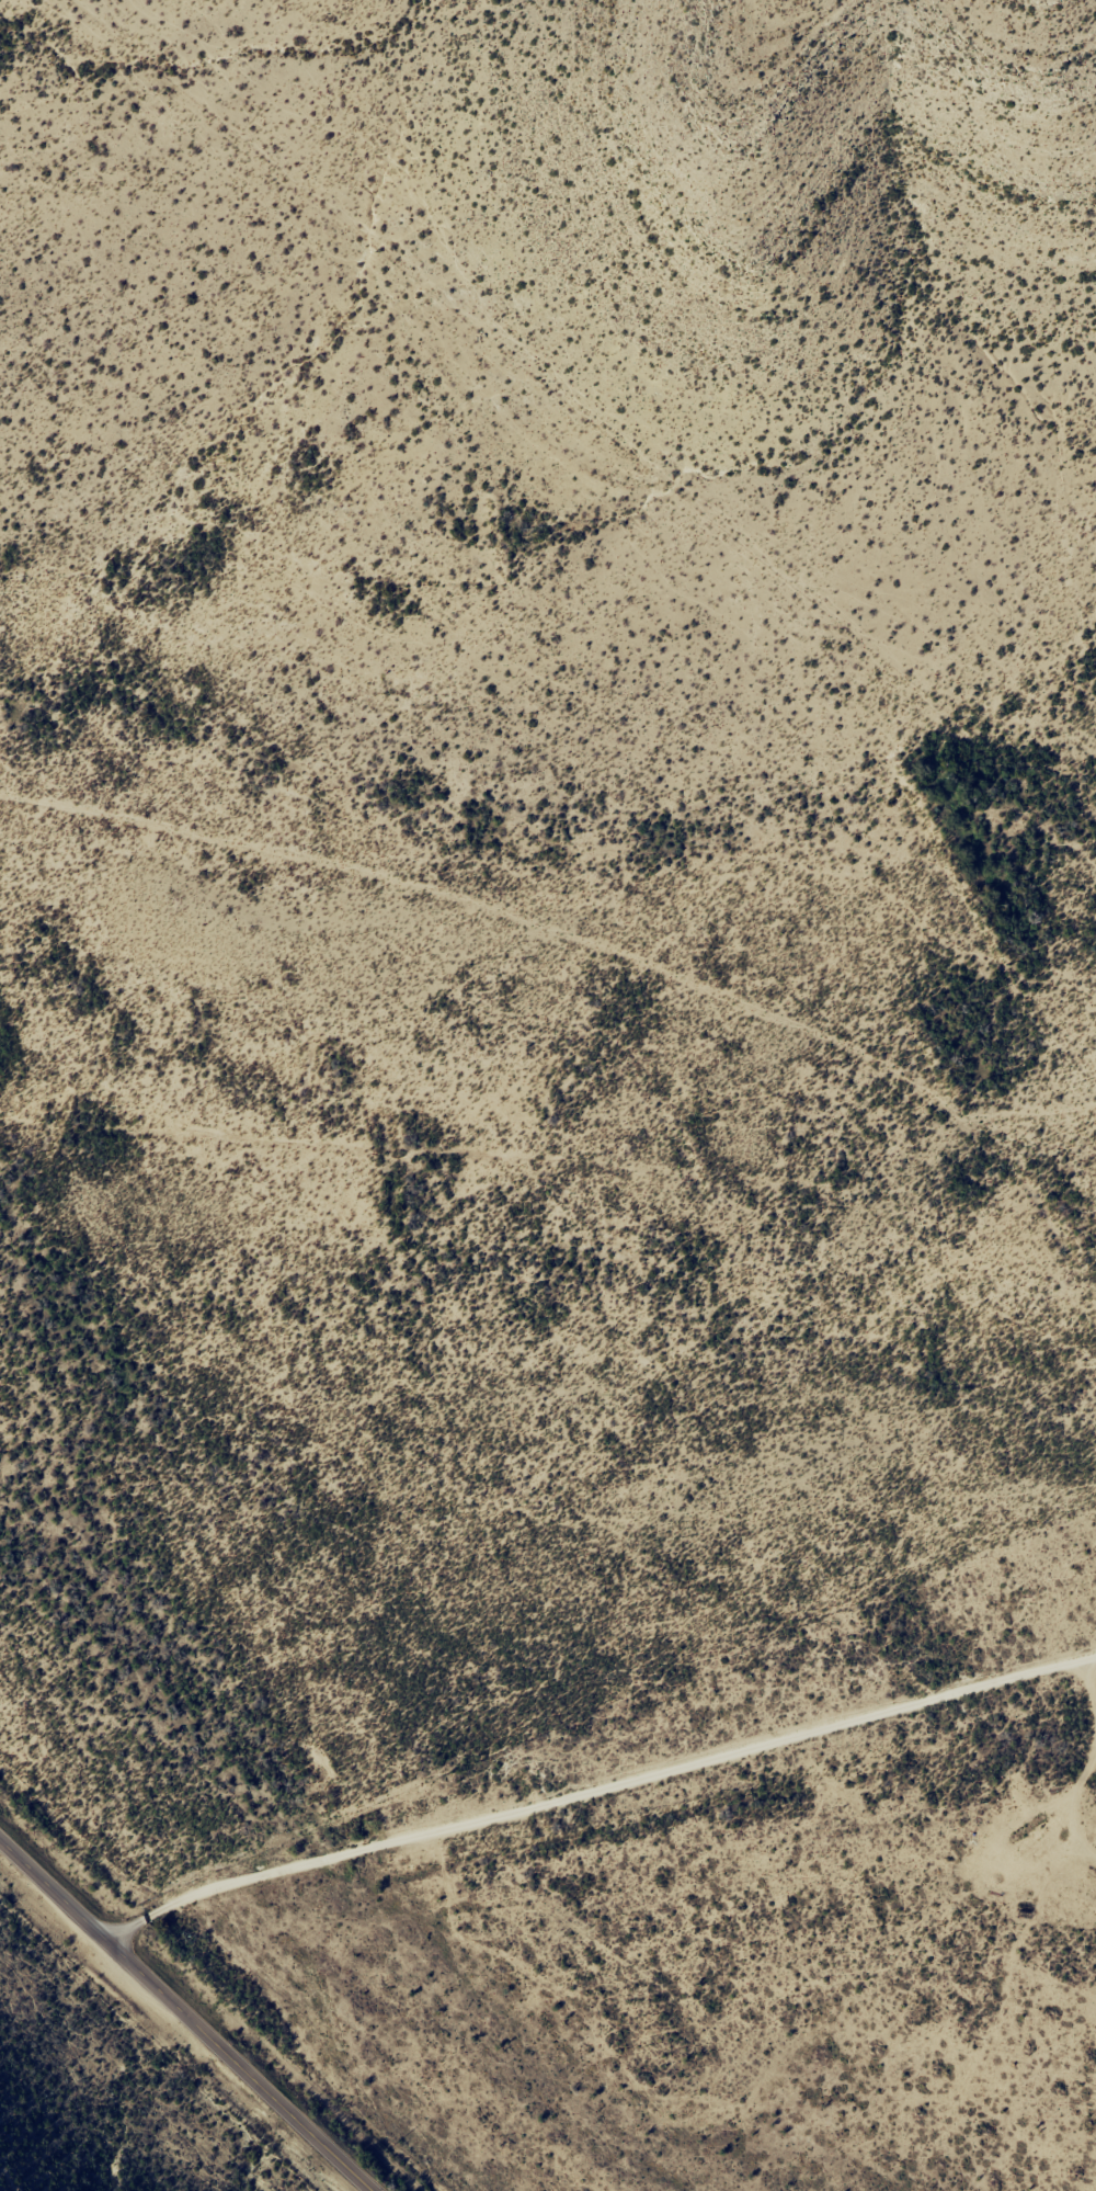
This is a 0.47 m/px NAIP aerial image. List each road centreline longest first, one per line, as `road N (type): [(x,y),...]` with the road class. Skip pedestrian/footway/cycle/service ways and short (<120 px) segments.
road 1 (track): [(90,1921),(163,1918),(250,1874),(1095,1652)]
road 2 (tertiary): [(0,1837),(378,2190)]

